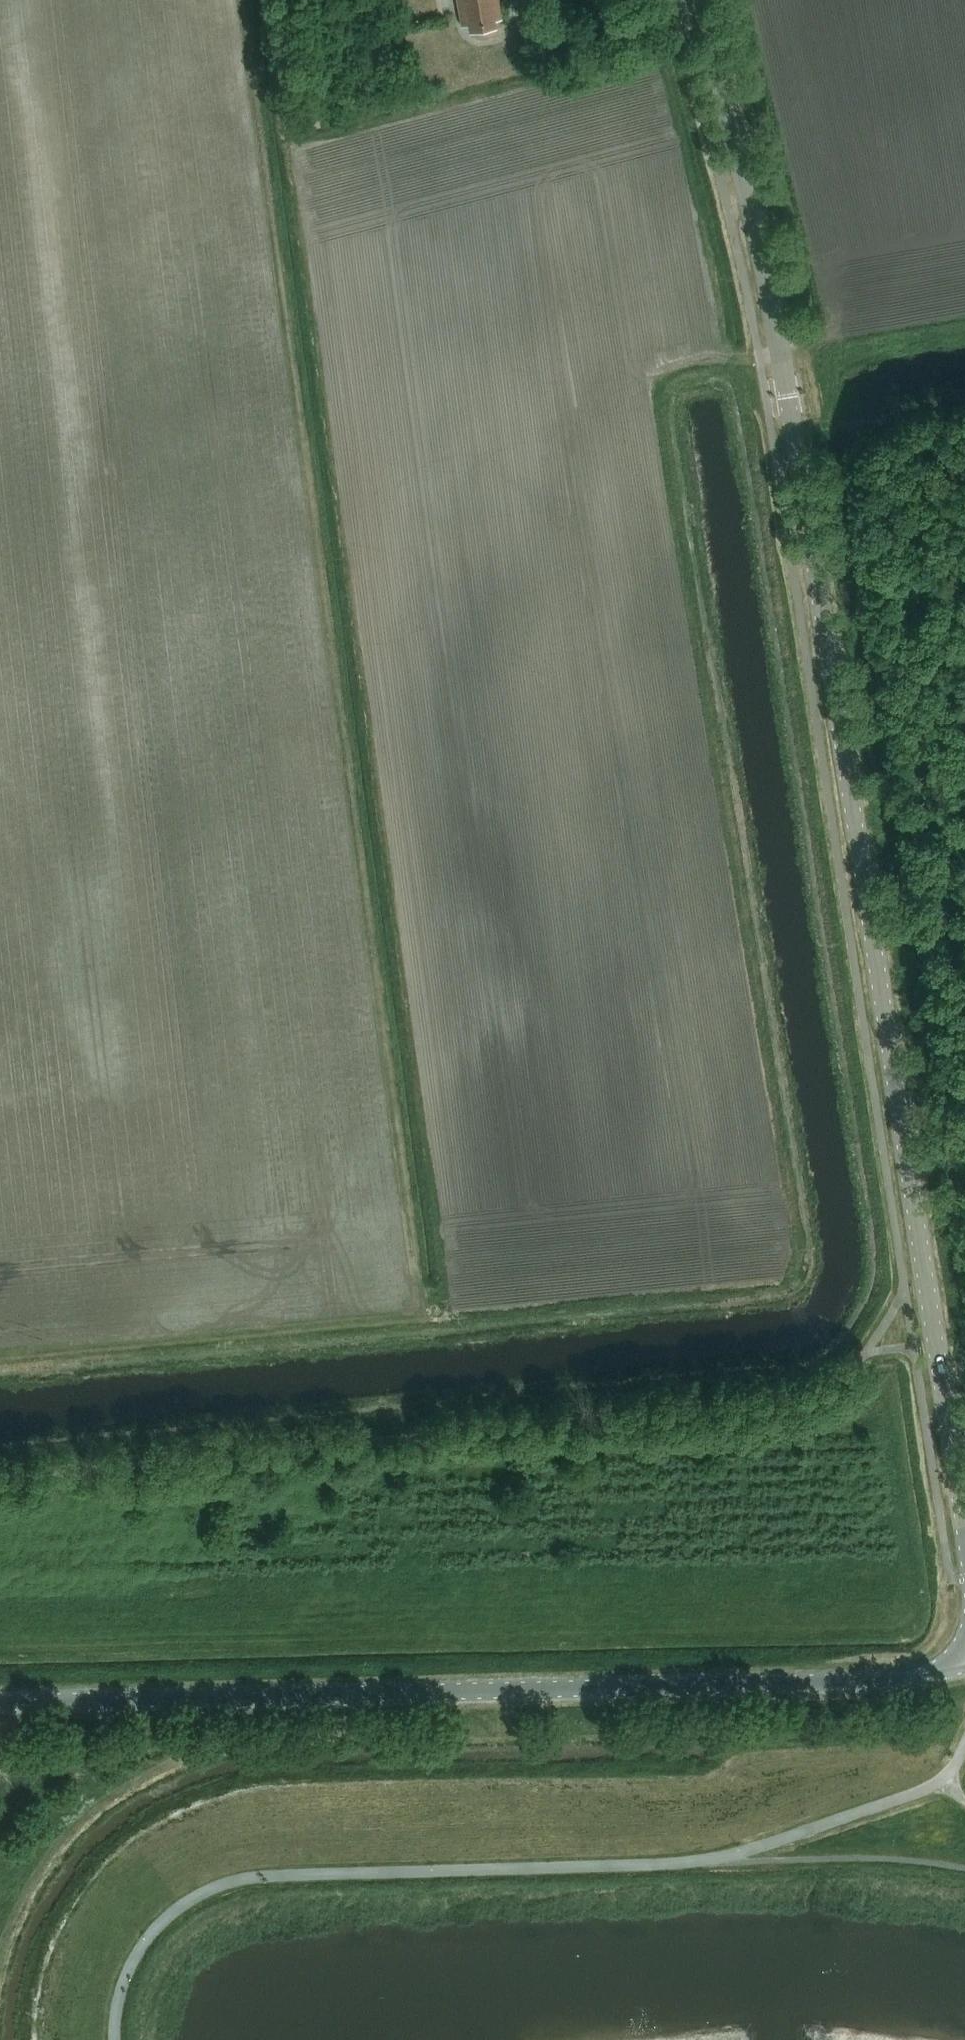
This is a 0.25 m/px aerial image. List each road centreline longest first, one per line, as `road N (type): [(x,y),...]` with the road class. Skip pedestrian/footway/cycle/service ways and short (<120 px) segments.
road 1 (unclassified): [(964,1538),(788,398)]
road 2 (unclassified): [(0,1704),(899,1680),(964,1650)]
road 3 (residential): [(788,398),(748,182),(699,0)]

